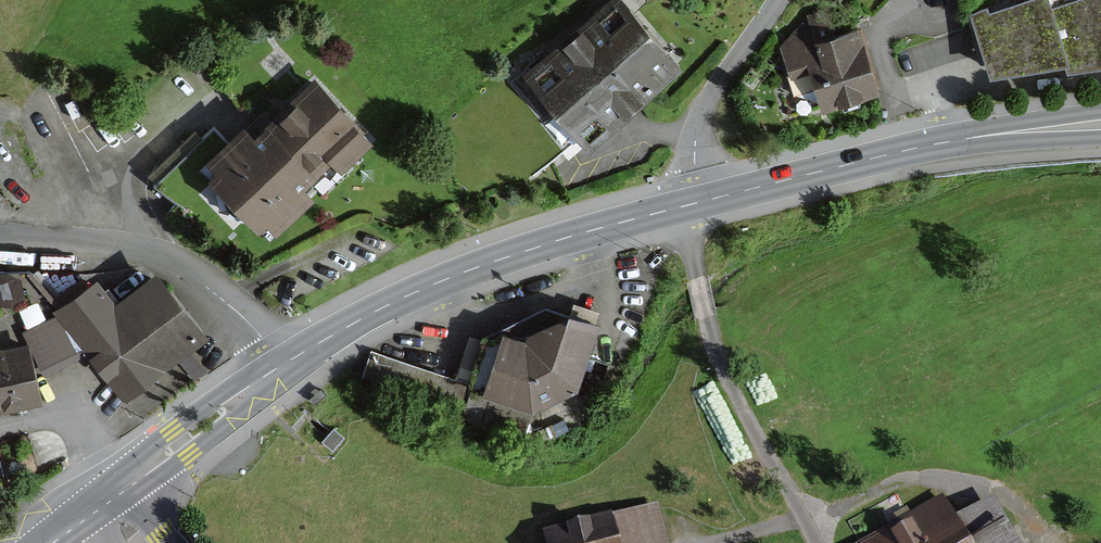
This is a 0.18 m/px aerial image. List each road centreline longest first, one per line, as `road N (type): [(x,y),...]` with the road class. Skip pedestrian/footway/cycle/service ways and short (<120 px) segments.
road 1 (secondary): [(702,201),(526,251),(355,322),(281,367),(45,542)]
road 2 (secondary): [(1100,125),(913,149),(702,201)]
road 3 (residential): [(785,0),(710,100),(695,141),(702,201)]

